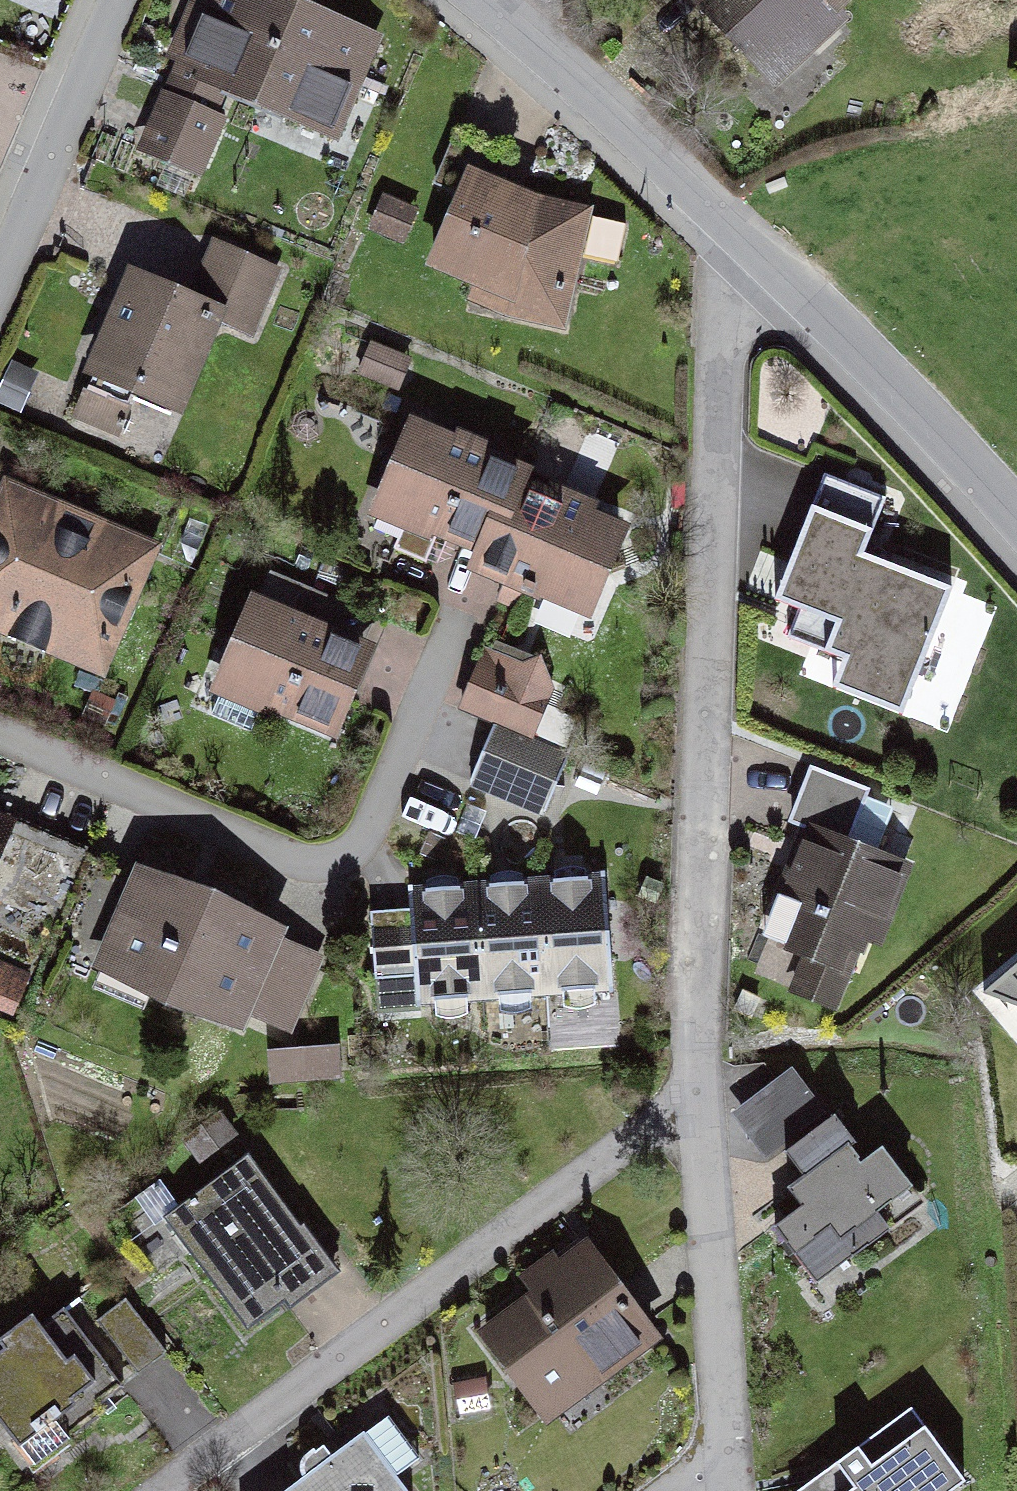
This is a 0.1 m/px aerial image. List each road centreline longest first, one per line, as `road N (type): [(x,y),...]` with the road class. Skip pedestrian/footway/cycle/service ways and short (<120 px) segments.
road 1 (residential): [(756,276),(716,318),(703,1106)]
road 2 (residential): [(133,1490),(703,1106)]
road 3 (residential): [(0,743),(321,880),(368,862),(448,640)]
road 4 (residential): [(476,0),(756,276)]
road 5 (residential): [(756,276),(1016,551)]
road 6 (residential): [(703,1106),(727,1452)]
road 7 (residential): [(129,0),(0,303)]

